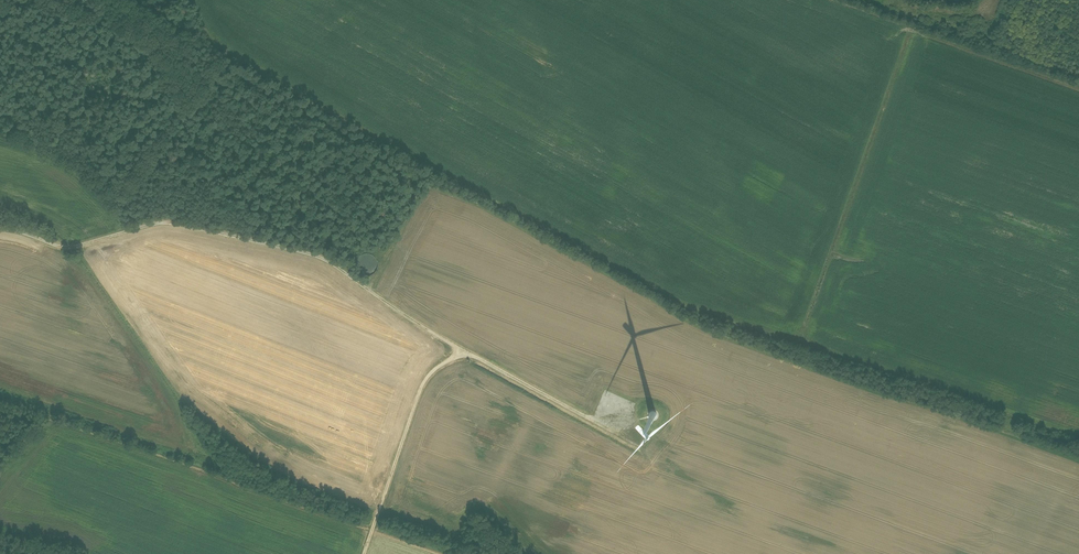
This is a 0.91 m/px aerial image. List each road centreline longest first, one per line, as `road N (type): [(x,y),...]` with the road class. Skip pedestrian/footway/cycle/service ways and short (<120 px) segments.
road 1 (track): [(0,227),(69,243),(171,218),(317,253),(441,336),(755,508),(878,553)]
road 2 (track): [(465,350),(426,376),(363,553)]
road 3 (track): [(1078,85),(908,25)]

